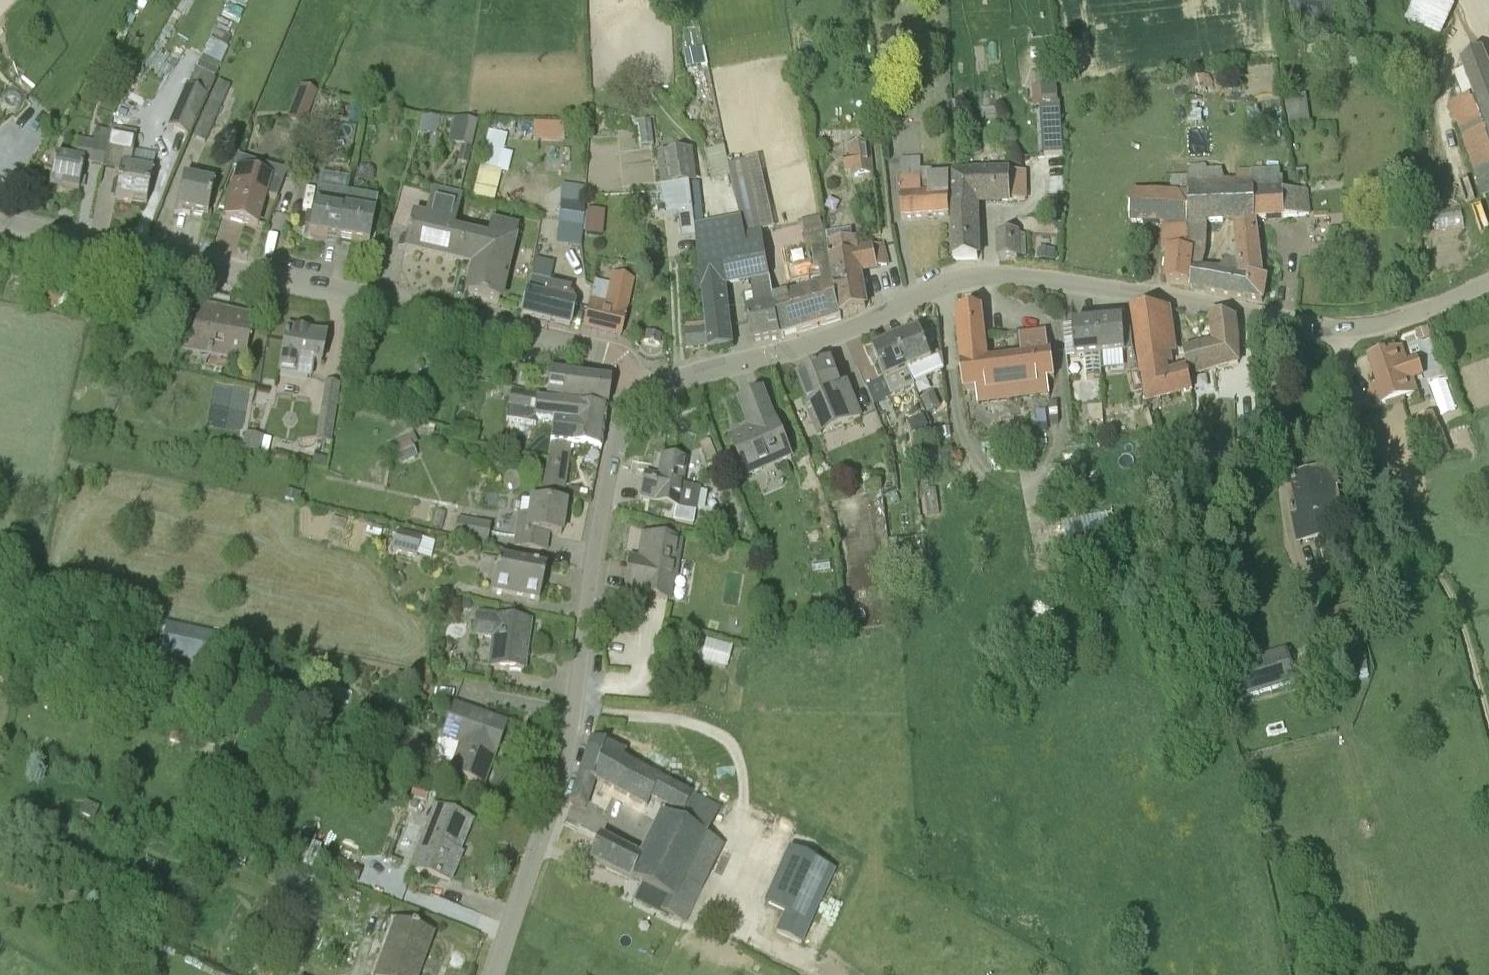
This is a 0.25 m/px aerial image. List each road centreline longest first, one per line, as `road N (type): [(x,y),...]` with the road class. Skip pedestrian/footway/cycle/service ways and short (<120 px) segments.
road 1 (tertiary): [(1488,281),(1403,317),(1342,327),(1117,289),(978,277),(788,350),(638,393)]
road 2 (tertiary): [(638,393),(606,352),(0,219)]
road 3 (unclassified): [(492,974),(572,733),(593,557),(614,456),(638,393)]
road 4 (track): [(1342,327),(1342,385),(1354,436),(1452,605),(1488,731)]

